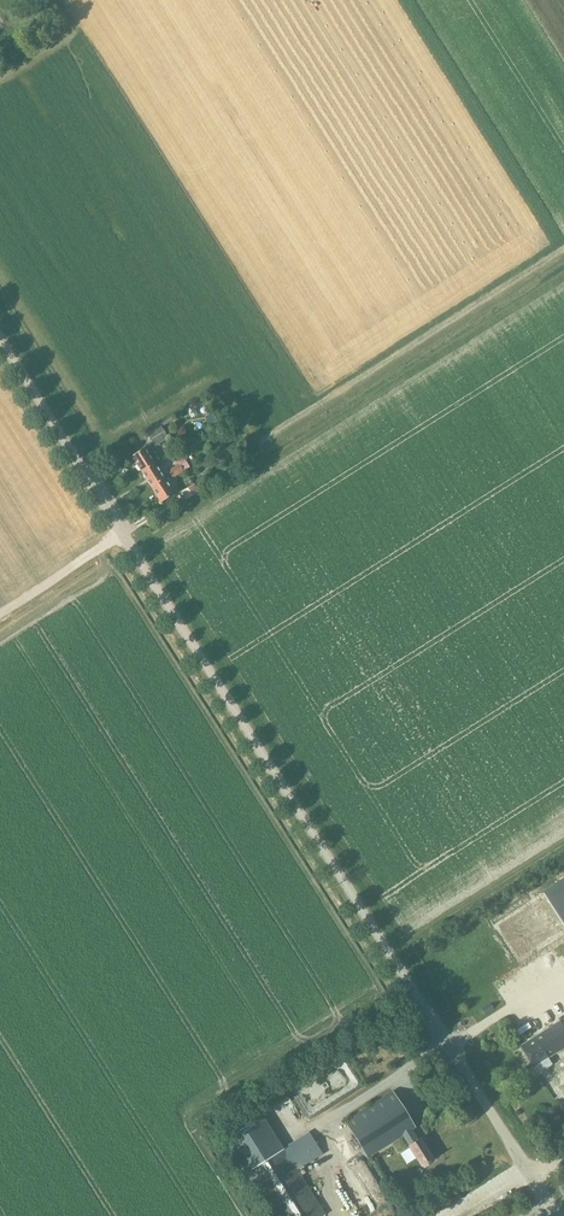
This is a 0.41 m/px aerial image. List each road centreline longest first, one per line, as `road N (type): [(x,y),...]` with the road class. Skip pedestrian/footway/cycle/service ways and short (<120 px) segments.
road 1 (unclassified): [(555,1215),(0,341)]

